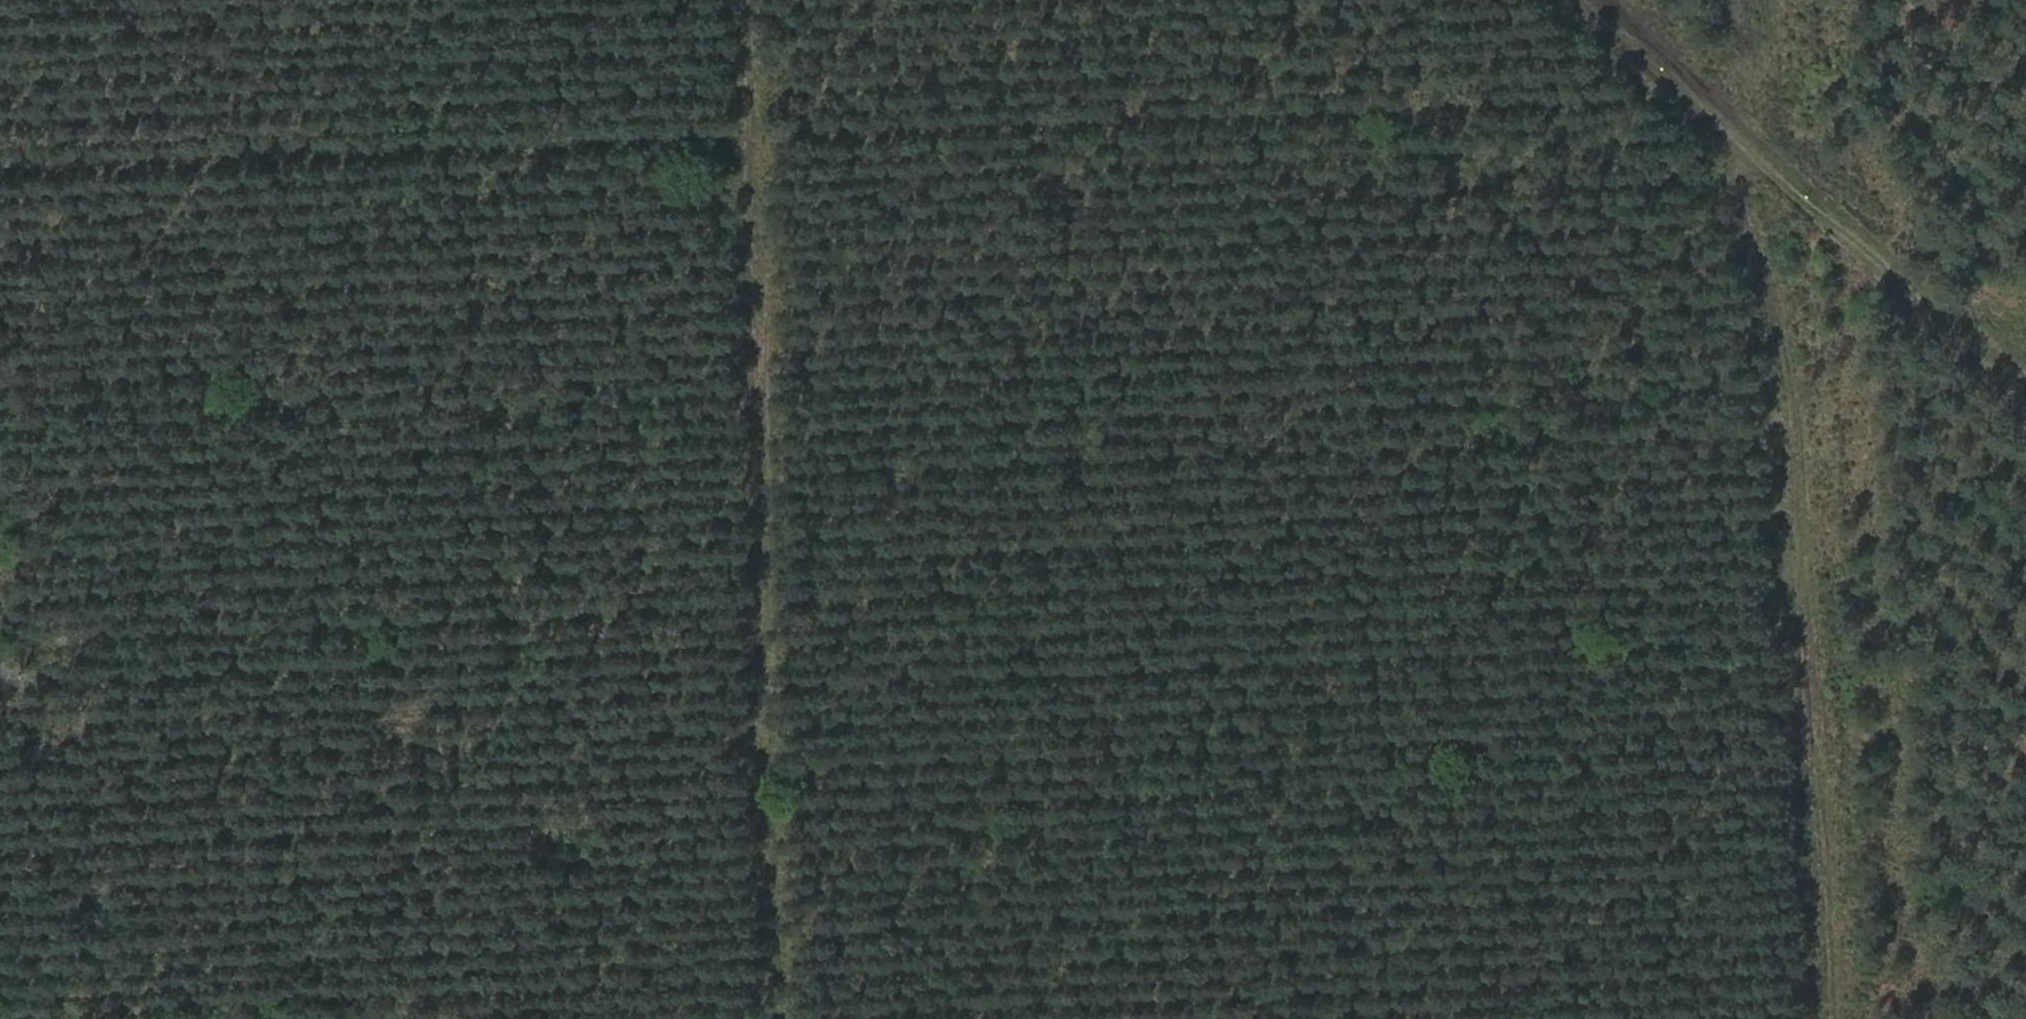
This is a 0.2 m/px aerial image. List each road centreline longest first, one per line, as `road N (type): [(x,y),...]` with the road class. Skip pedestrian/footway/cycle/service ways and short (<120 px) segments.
road 1 (track): [(1595,0),(2025,385)]

